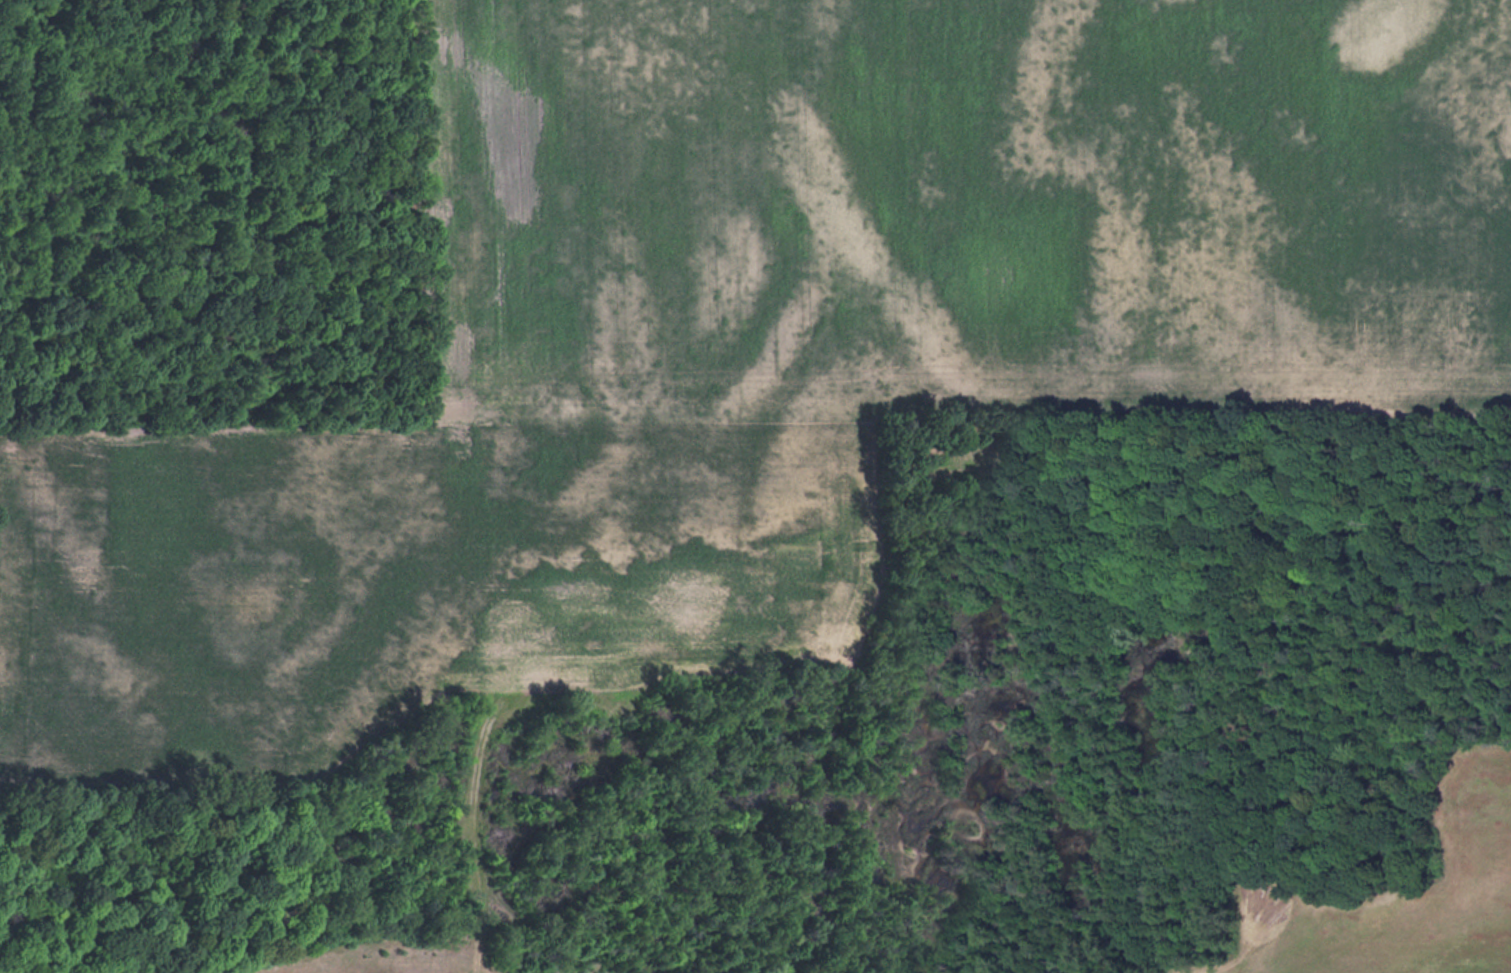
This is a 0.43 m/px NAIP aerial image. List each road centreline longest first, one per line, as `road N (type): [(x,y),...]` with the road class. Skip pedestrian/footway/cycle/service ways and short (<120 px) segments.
road 1 (residential): [(239,972),(302,951),(382,941),(448,948),(522,972)]

